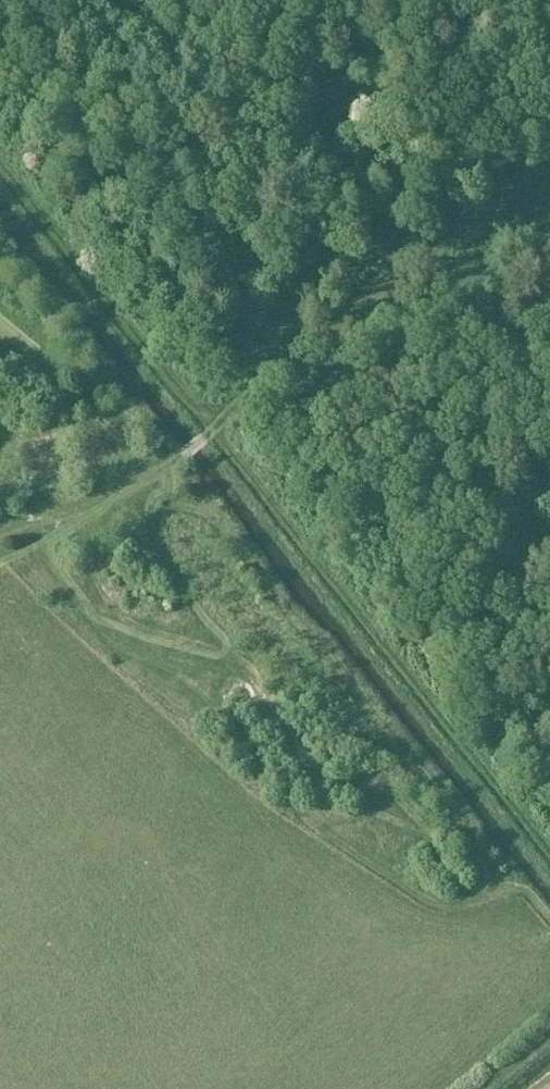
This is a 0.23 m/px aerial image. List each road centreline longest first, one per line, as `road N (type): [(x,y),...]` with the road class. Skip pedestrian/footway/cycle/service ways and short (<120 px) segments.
road 1 (track): [(0,179),(549,867)]
road 2 (track): [(549,926),(529,899),(471,896),(420,828),(319,778),(164,570),(153,548),(144,484)]
road 3 (track): [(208,433),(549,163)]
road 4 (track): [(5,441),(37,432),(74,436),(149,471),(140,489),(0,592)]

